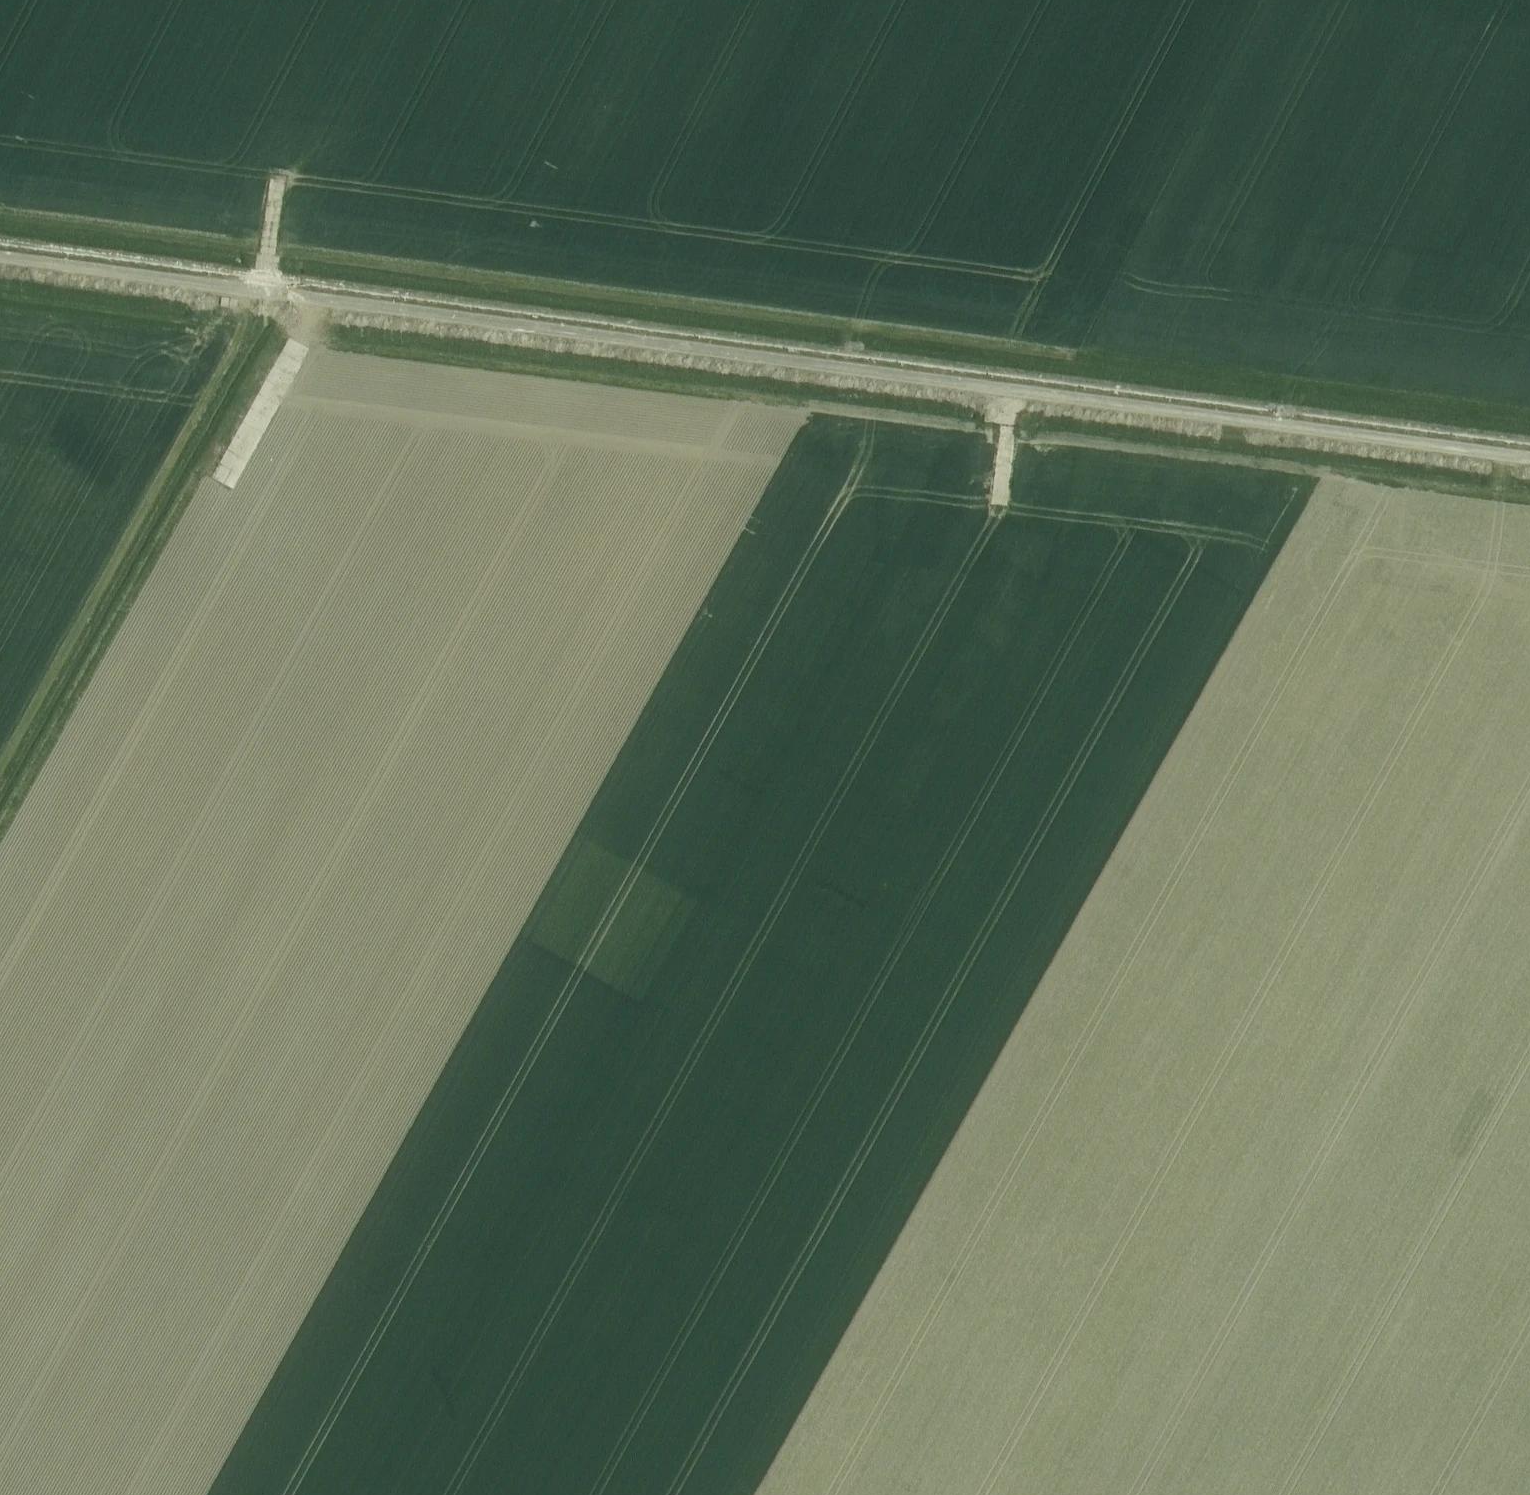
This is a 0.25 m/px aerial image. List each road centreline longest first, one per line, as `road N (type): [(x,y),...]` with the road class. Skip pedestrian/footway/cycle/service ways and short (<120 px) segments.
road 1 (unclassified): [(1529,458),(0,257)]

